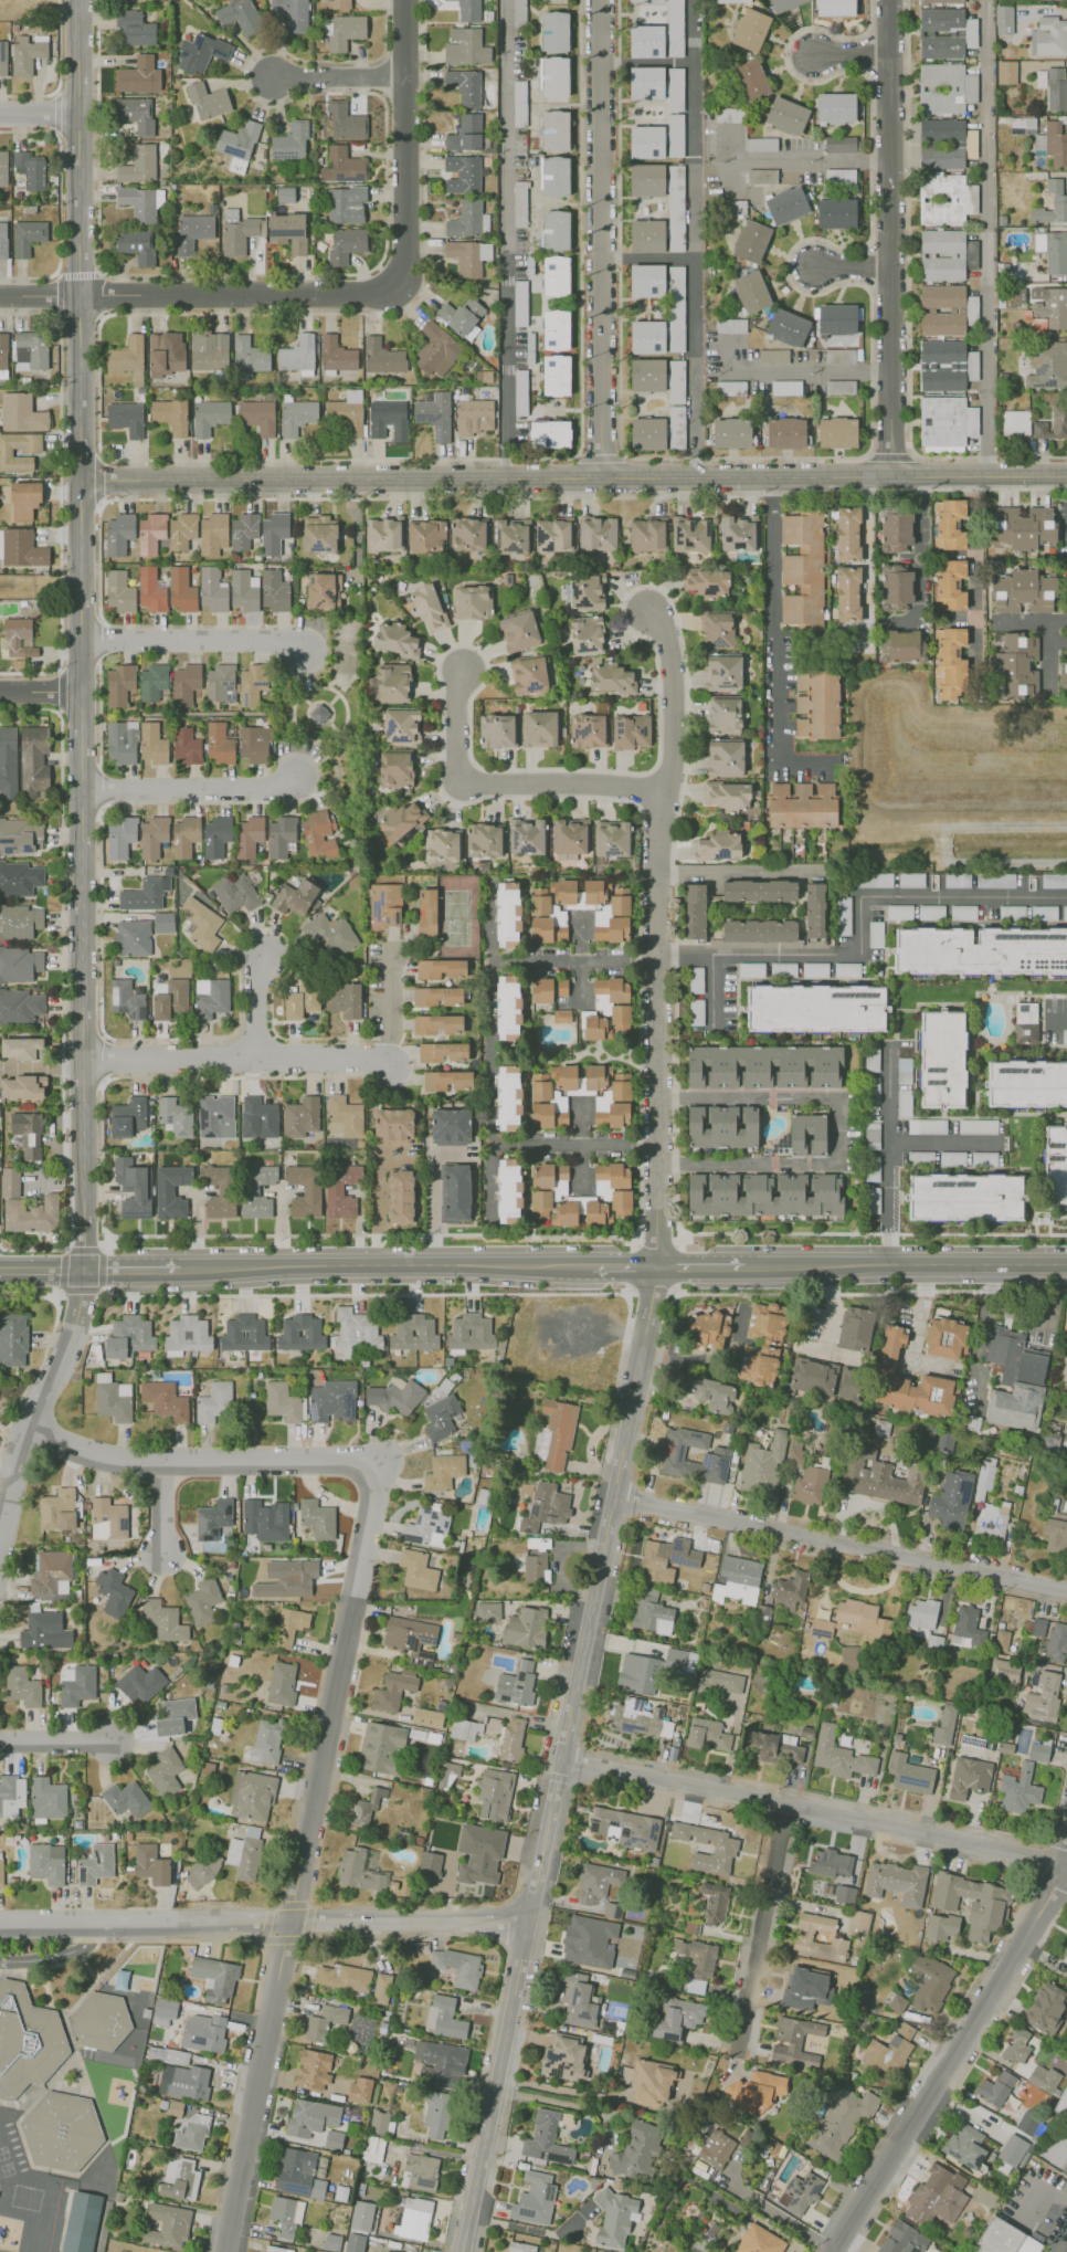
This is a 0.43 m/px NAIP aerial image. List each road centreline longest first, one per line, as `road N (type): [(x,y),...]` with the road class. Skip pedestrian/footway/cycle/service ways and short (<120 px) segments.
road 1 (tertiary): [(78,0),(85,1266)]
road 2 (tertiary): [(658,1269),(466,2251)]
road 3 (tertiary): [(1066,476),(81,481)]
road 4 (residential): [(380,1462),(222,2251)]
road 5 (residential): [(654,613),(669,641),(675,748),(659,841),(658,1269)]
road 6 (residential): [(1066,1872),(985,1848),(561,1760)]
road 7 (tertiary): [(658,1269),(159,1266)]
road 8 (residential): [(608,0),(600,481)]
road 9 (residential): [(890,0),(892,478)]
road 10 (residential): [(1066,1838),(1055,1888),(1033,1929),(833,2251)]
road 11 (residential): [(1066,1593),(615,1499)]
road 12 (tertiary): [(1066,1266),(658,1269)]
road 13 (residential): [(394,290),(0,298)]
road 14 (residential): [(527,1922),(137,1925)]
road 15 (residential): [(32,1423),(105,1463),(380,1462)]
road 16 (residential): [(492,959),(492,1144),(657,1144)]
road 17 (residential): [(666,792),(458,781),(464,670)]
road 18 (residential): [(392,1061),(85,1060)]
road 19 (residential): [(85,1266),(73,1340),(21,1453),(0,1550)]
road 20 (residential): [(406,0),(406,263),(394,290)]
road 21 (residential): [(785,1806),(738,2051)]
road 22 (residential): [(658,958),(492,959),(490,884)]
road 23 (residential): [(305,651),(290,642),(82,639)]
road 24 (residential): [(298,777),(279,787),(84,790)]
road 25 (residential): [(405,76),(268,80)]
road 26 (residential): [(137,1925),(0,1927)]

